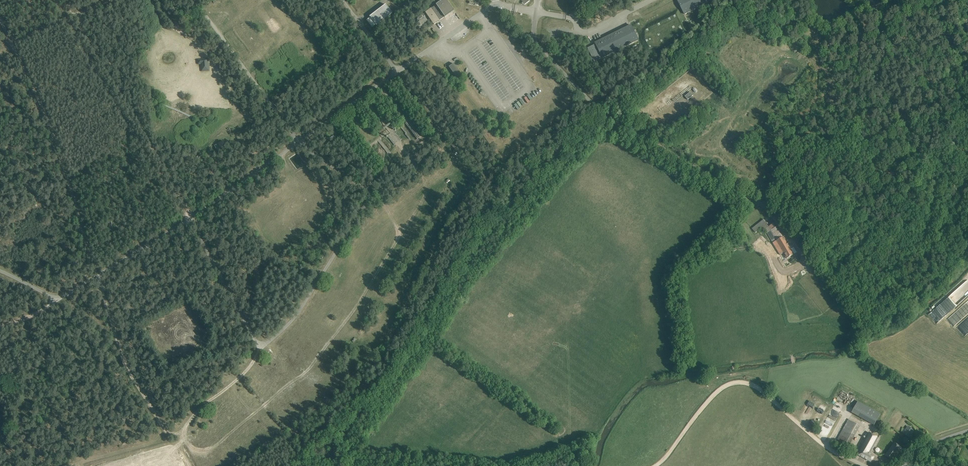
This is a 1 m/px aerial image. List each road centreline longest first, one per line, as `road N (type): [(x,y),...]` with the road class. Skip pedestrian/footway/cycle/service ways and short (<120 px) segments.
road 1 (track): [(866,465),(824,445),(758,388),(738,382),(714,395),(655,465)]

